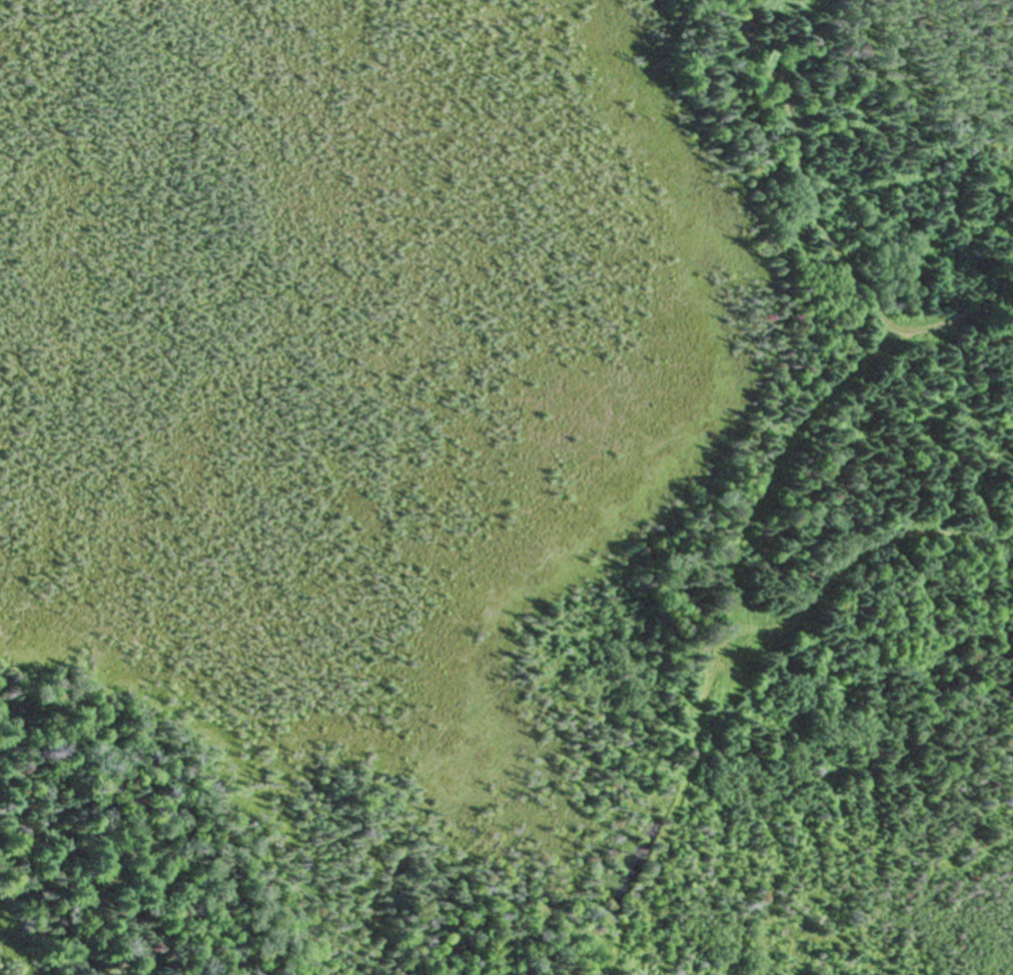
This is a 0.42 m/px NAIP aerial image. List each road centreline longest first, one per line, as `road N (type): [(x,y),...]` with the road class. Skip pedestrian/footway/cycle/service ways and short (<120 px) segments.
road 1 (residential): [(683,0),(726,52),(756,151),(816,268),(895,311),(1012,304)]

